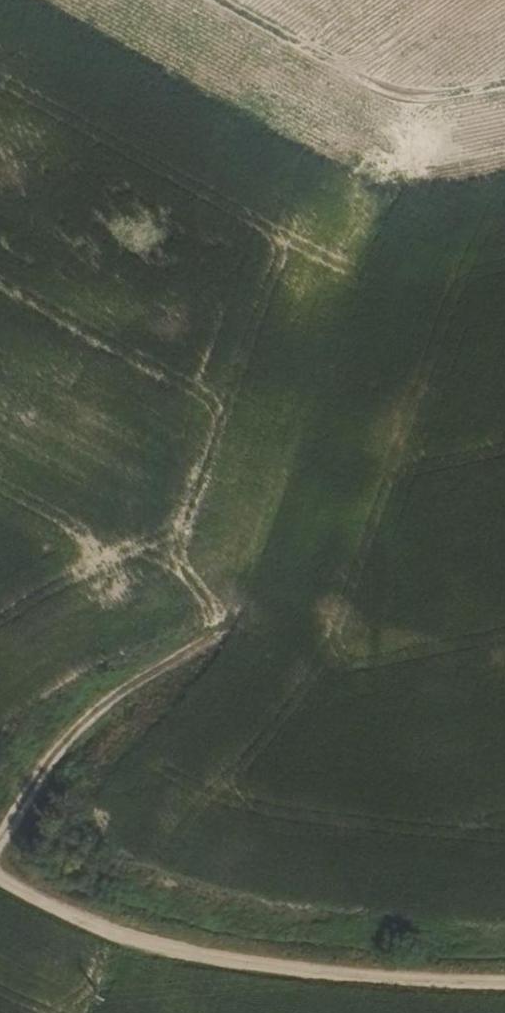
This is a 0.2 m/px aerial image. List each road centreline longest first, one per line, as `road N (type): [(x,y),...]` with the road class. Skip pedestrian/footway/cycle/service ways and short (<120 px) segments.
road 1 (track): [(0,874),(151,941),(370,976),(504,981)]

